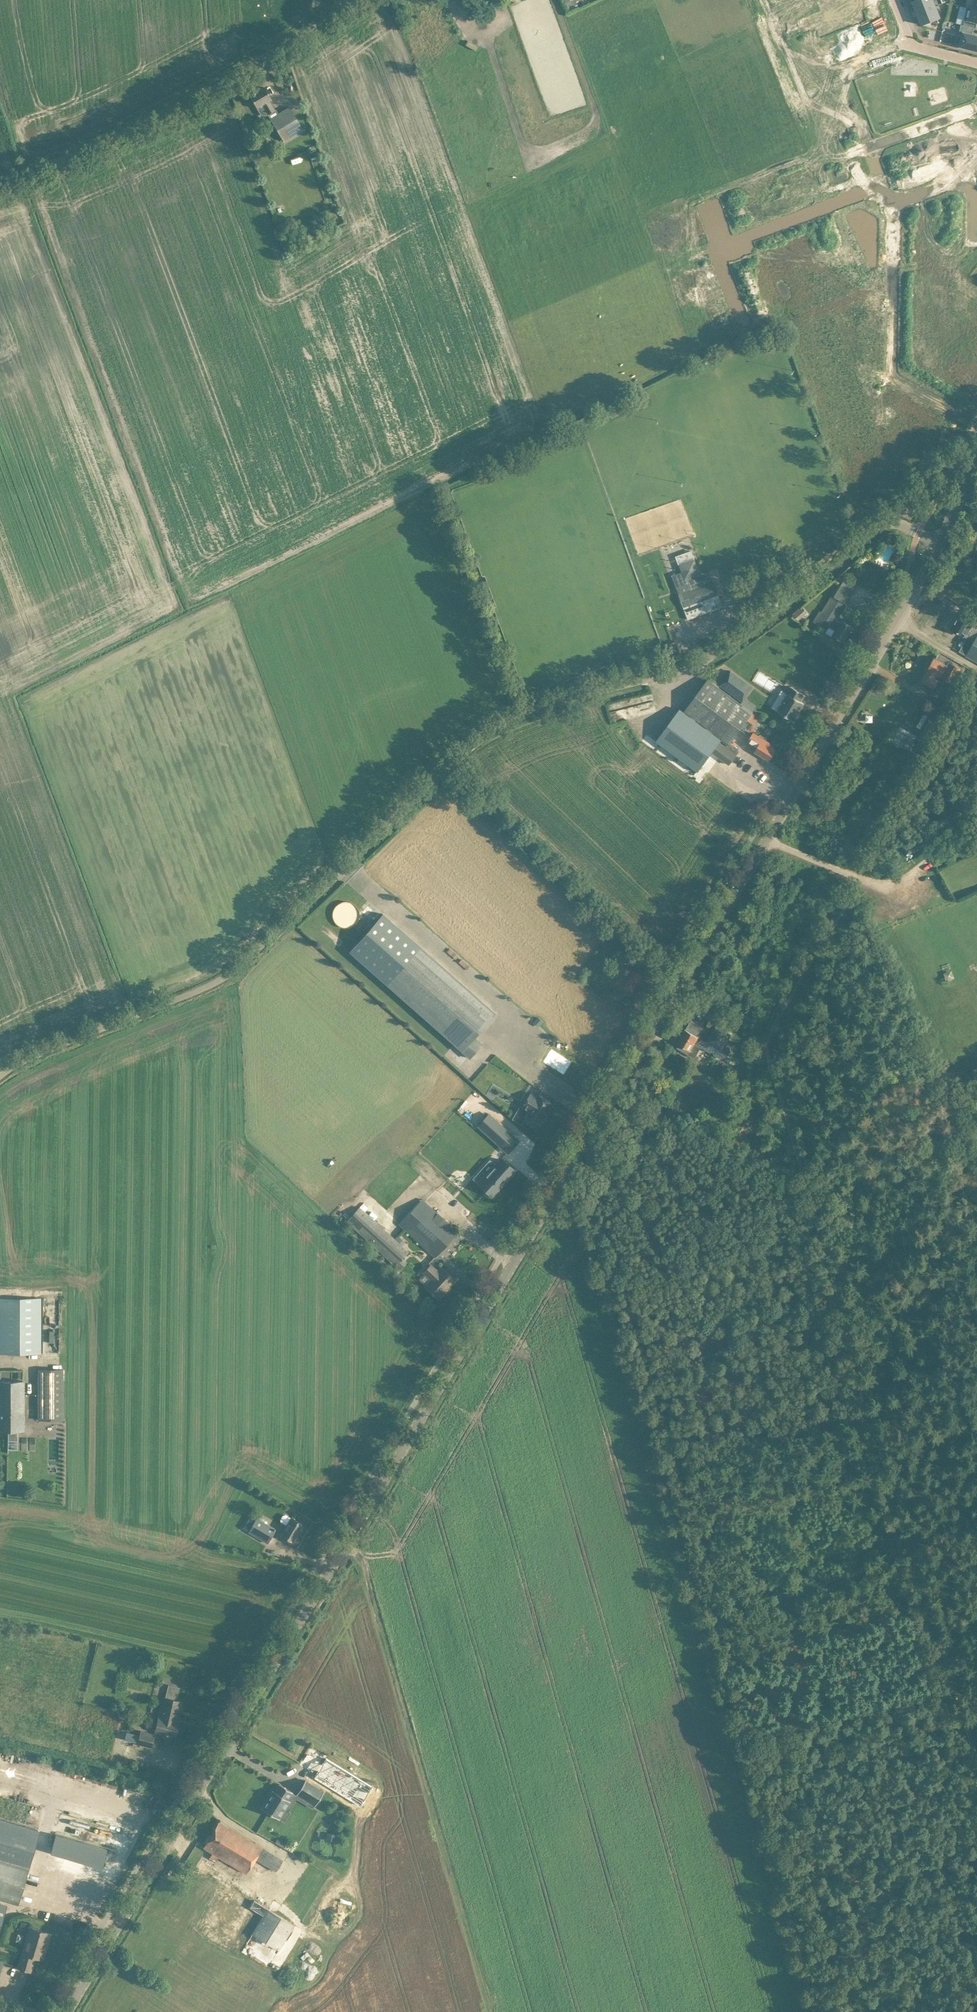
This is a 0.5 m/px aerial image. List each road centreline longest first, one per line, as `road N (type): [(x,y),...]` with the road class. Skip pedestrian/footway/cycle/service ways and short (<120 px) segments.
road 1 (tertiary): [(67,2011),(940,542)]
road 2 (unclassified): [(0,1075),(228,980),(482,743),(533,712),(708,663),(885,522),(940,542)]
road 3 (track): [(756,832),(862,882),(768,1039),(770,1067),(976,1753)]
road 4 (unclassified): [(0,190),(133,139),(237,86),(370,0)]
road 5 (track): [(862,882),(976,1166)]

